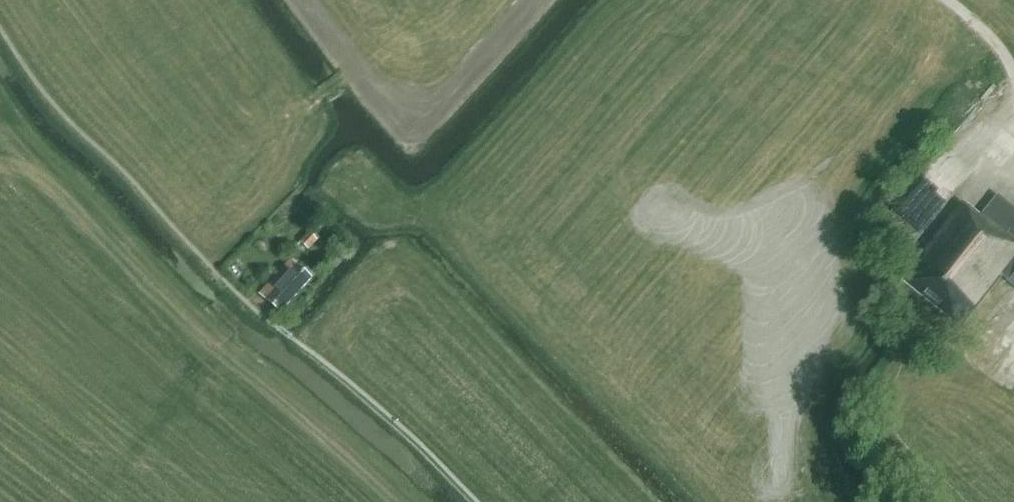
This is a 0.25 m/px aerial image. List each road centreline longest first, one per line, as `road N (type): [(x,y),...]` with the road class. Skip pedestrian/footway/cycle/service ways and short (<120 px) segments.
road 1 (track): [(404,501),(175,294),(0,108)]

